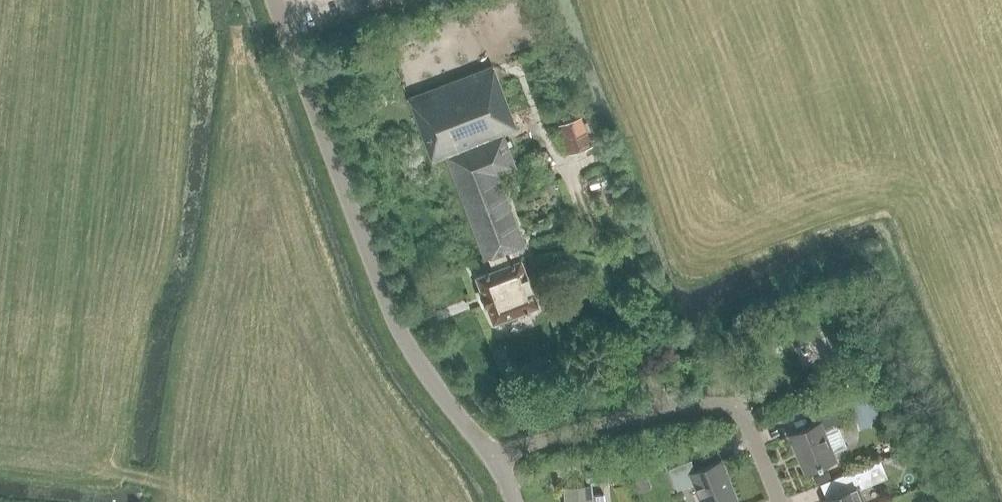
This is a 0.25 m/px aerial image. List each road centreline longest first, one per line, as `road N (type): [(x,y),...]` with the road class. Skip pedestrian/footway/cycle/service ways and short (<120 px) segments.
road 1 (tertiary): [(491,456),(398,324),(273,0)]
road 2 (residential): [(780,501),(739,406),(660,410),(491,456)]
road 3 (track): [(566,170),(552,157),(521,76),(513,69),(499,72)]

